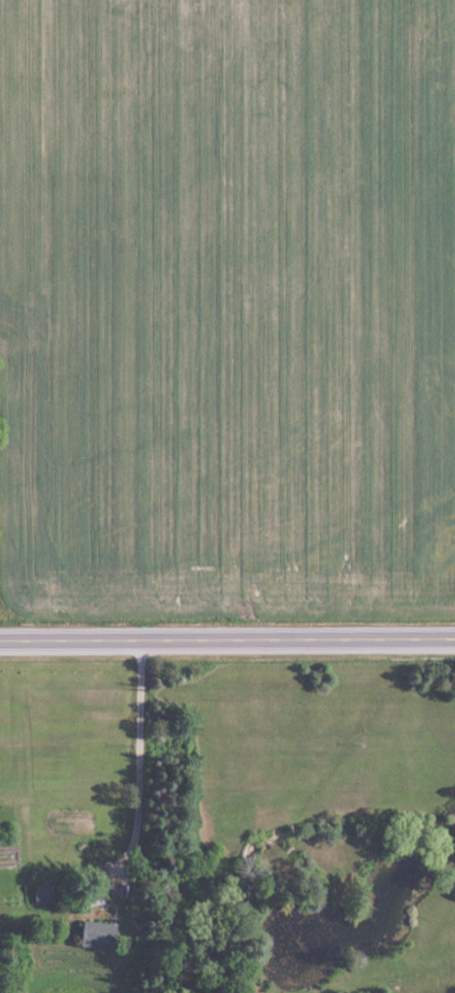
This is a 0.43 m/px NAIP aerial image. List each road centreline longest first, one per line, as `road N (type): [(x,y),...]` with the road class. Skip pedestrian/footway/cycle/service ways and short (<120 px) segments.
road 1 (secondary): [(0,643),(454,640)]

